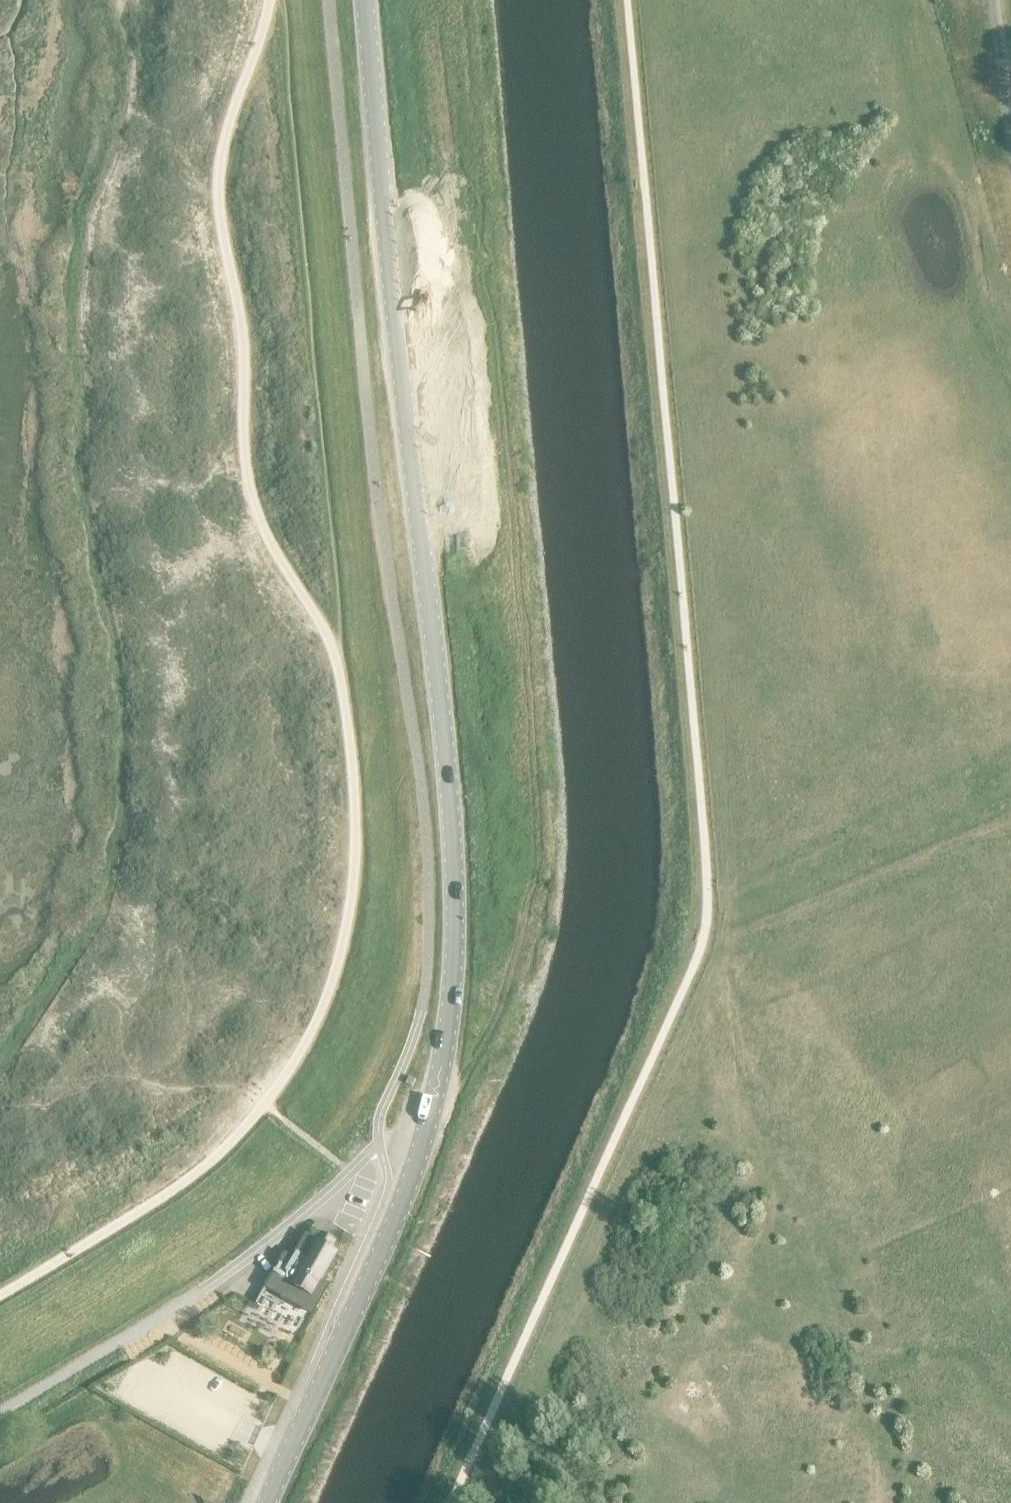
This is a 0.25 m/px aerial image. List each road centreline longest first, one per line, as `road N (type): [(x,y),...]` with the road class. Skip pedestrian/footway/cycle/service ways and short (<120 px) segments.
road 1 (tertiary): [(269,1502),(415,1165),(447,1035),(455,952),(444,741),(365,0)]
road 2 (unclassified): [(1010,128),(992,0)]

